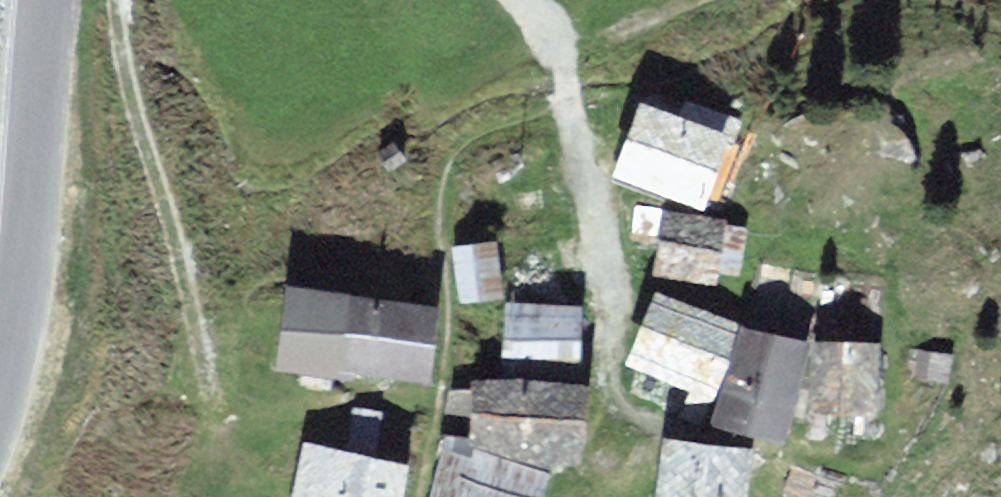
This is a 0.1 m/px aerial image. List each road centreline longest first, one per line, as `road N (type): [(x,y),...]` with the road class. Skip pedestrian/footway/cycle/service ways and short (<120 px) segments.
road 1 (track): [(117,0),(134,107),(172,227),(202,372),(238,462)]
road 2 (track): [(571,104),(596,175),(619,306),(594,496)]
road 3 (tertiary): [(0,384),(24,271),(46,0)]
road 4 (track): [(555,50),(628,34),(708,0)]

